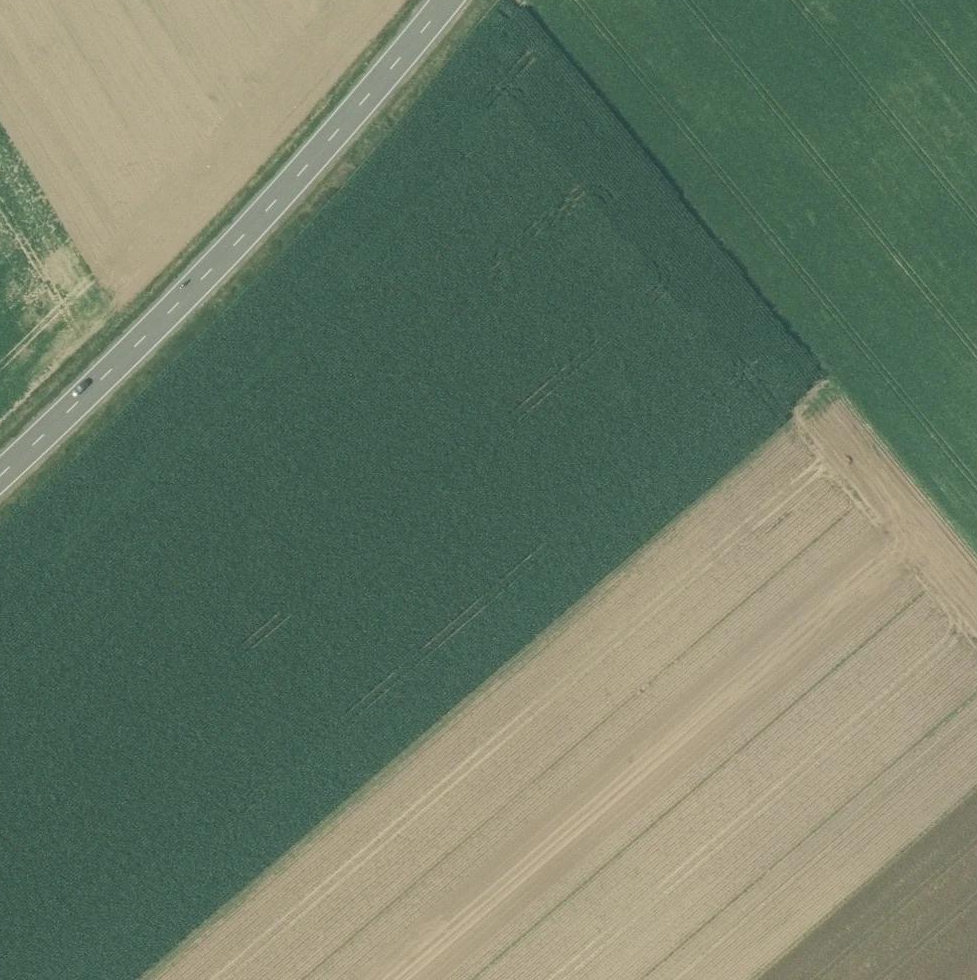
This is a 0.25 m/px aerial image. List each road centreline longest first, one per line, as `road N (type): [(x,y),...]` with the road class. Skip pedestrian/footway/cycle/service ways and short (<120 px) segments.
road 1 (secondary): [(447,0),(220,259),(0,475)]

